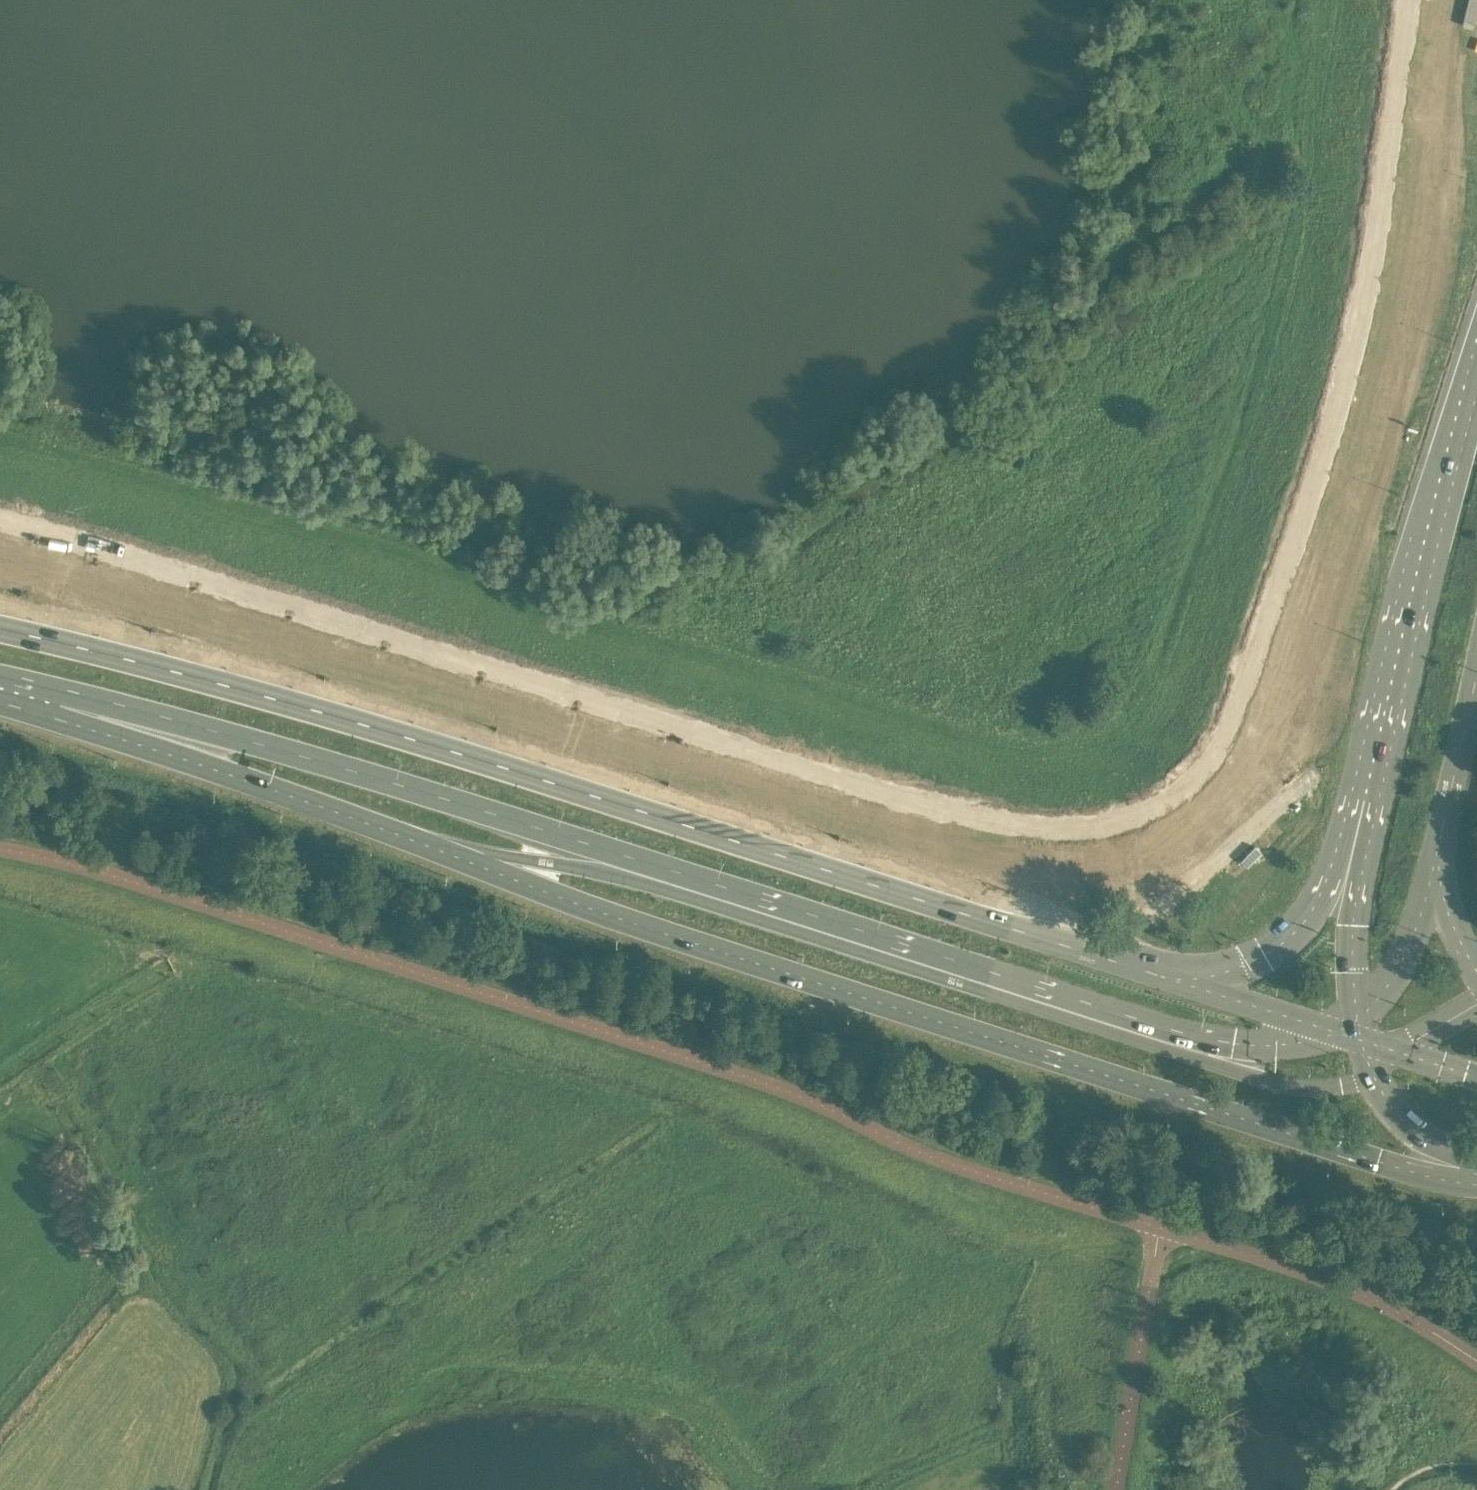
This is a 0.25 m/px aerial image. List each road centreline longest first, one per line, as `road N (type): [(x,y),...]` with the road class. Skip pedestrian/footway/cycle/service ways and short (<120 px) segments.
road 1 (secondary): [(66,707),(238,779),(666,933),(1377,1161),(1476,1173)]
road 2 (secondary): [(66,707),(253,741),(1185,1044),(1354,1036)]
road 3 (secondary): [(1168,978),(435,745),(0,628)]
road 4 (primary): [(1476,379),(1364,794)]
road 5 (secondary): [(1364,794),(1310,914),(1284,942),(1214,974),(1168,978)]
road 6 (primary): [(1364,794),(1354,1036)]
road 7 (secondary): [(1354,1036),(1414,933),(1437,850)]
road 8 (secondary): [(1354,1036),(1168,978)]
road 9 (primary): [(1354,1036),(1392,1107),(1419,1133),(1476,1164)]
road 10 (primary): [(1437,850),(1476,675)]
road 11 (secondary): [(1476,1077),(1354,1036)]
road 12 (primary): [(1476,970),(1444,898),(1437,850)]

